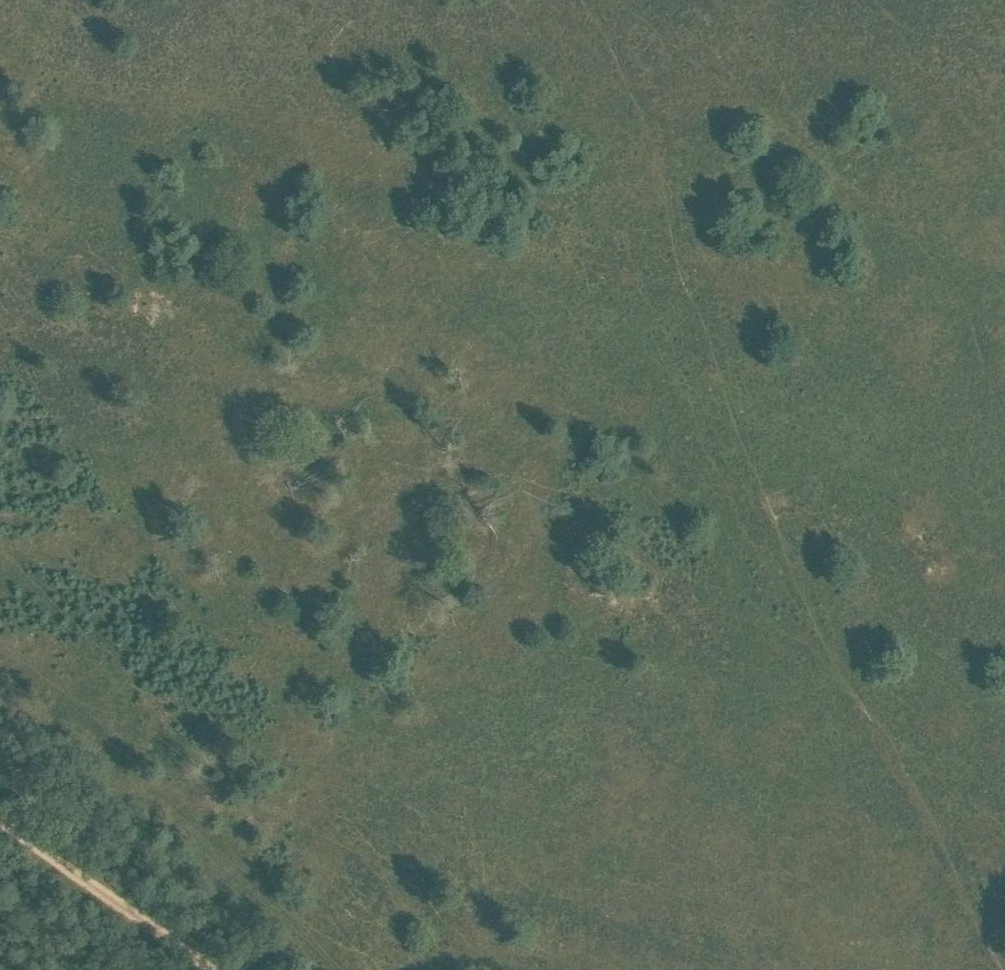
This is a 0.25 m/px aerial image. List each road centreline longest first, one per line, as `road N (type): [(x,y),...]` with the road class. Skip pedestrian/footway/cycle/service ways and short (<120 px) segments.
road 1 (track): [(0,819),(212,969)]

